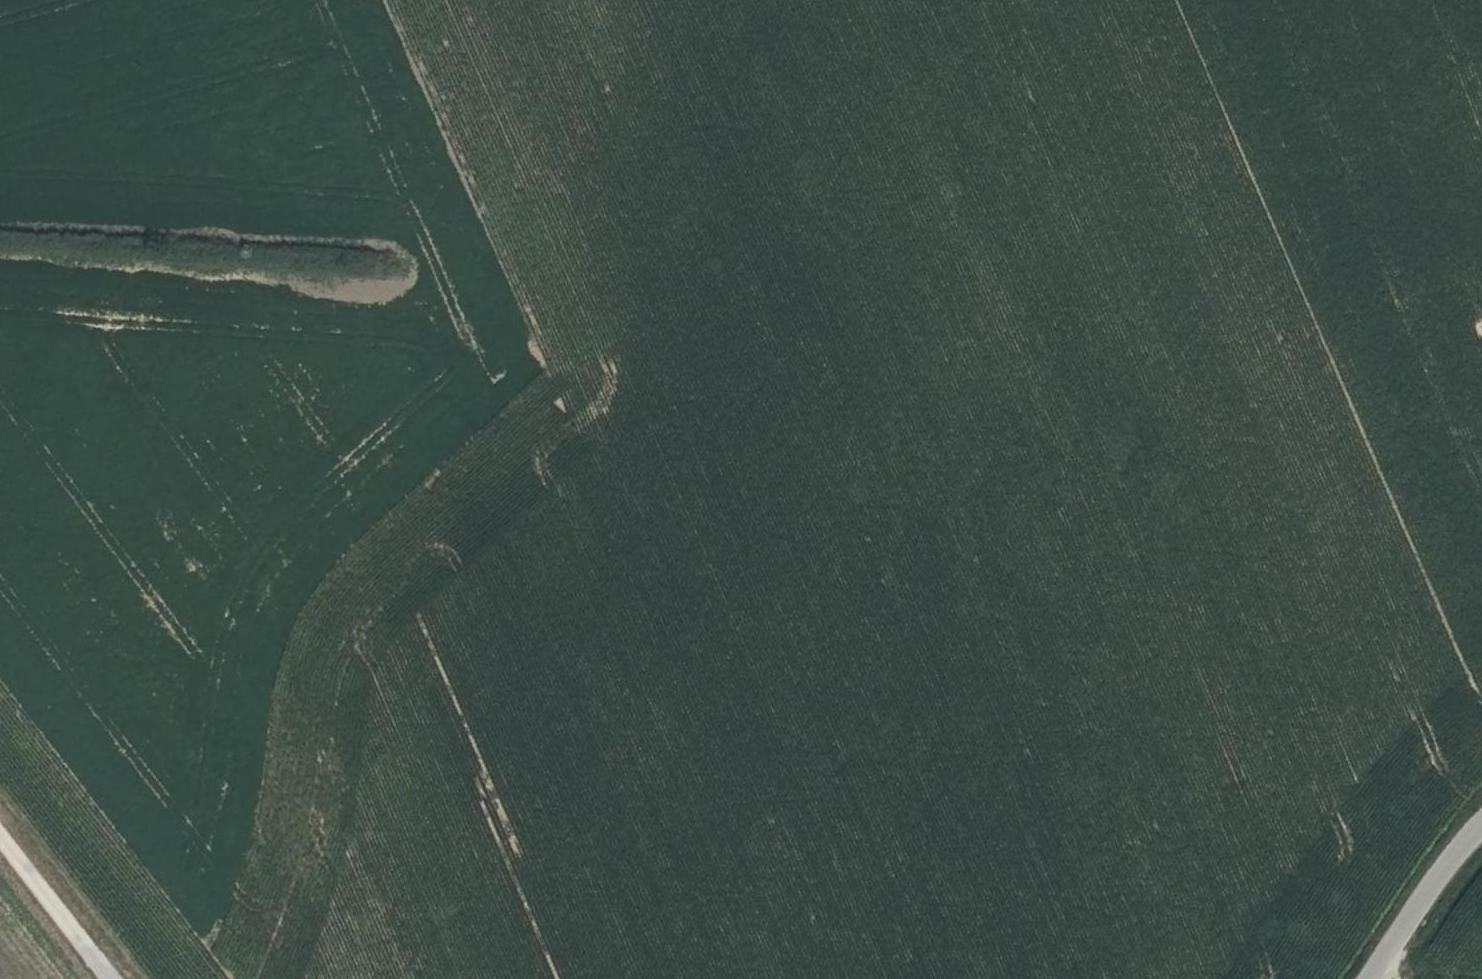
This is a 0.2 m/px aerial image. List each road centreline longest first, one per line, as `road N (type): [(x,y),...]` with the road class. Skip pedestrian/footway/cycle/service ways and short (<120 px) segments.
road 1 (track): [(108,978),(0,838)]
road 2 (unclassified): [(1481,843),(1381,978)]

